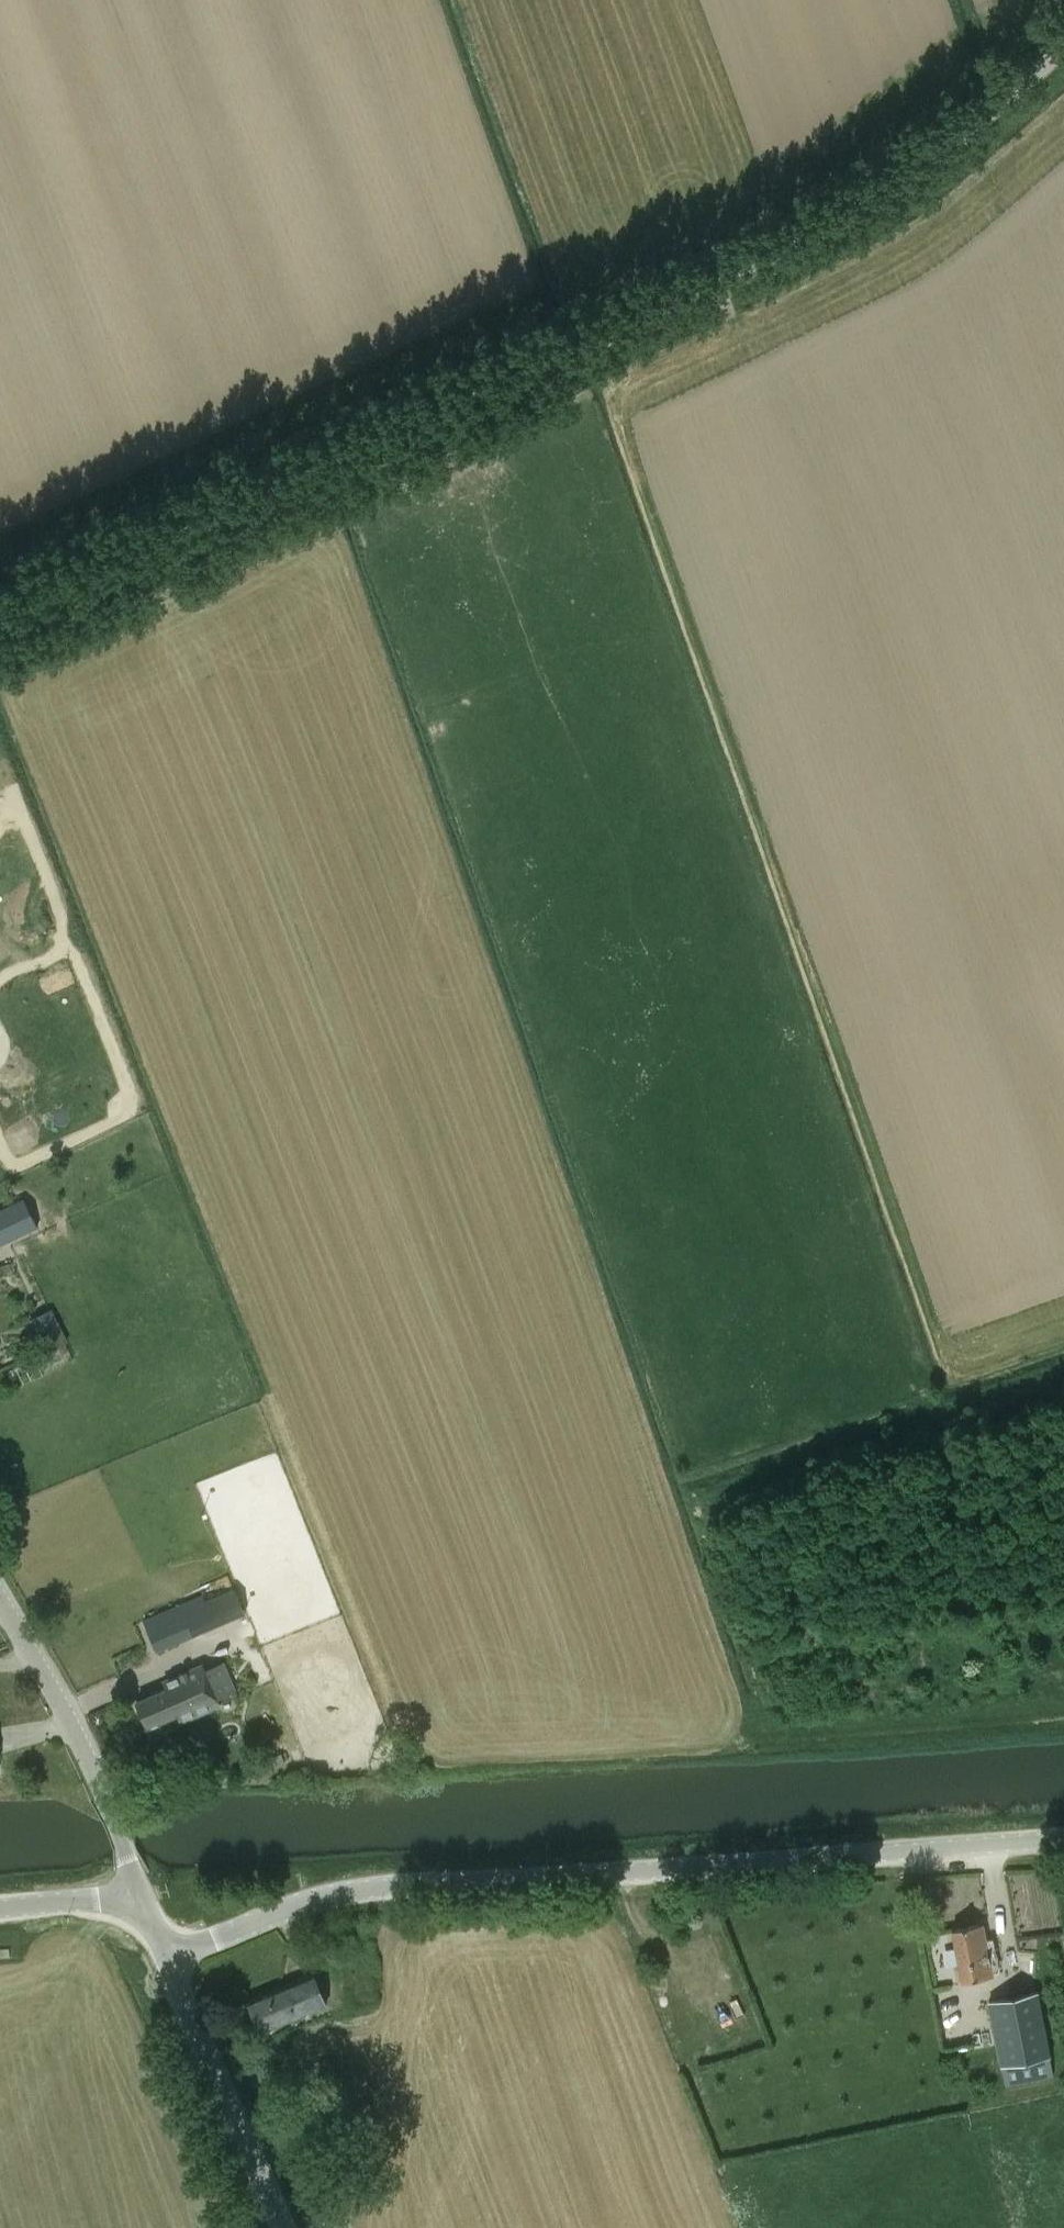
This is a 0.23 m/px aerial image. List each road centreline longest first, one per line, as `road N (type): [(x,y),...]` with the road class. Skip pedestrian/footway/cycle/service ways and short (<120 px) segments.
road 1 (unclassified): [(0,624),(765,274),(867,219),(1063,61)]
road 2 (tertiary): [(167,1960),(336,1893),(1063,1842)]
road 3 (tertiary): [(143,1902),(92,1761),(0,1595)]
road 4 (tertiary): [(284,2227),(167,1960)]
road 5 (tertiary): [(143,1902),(0,1913)]

